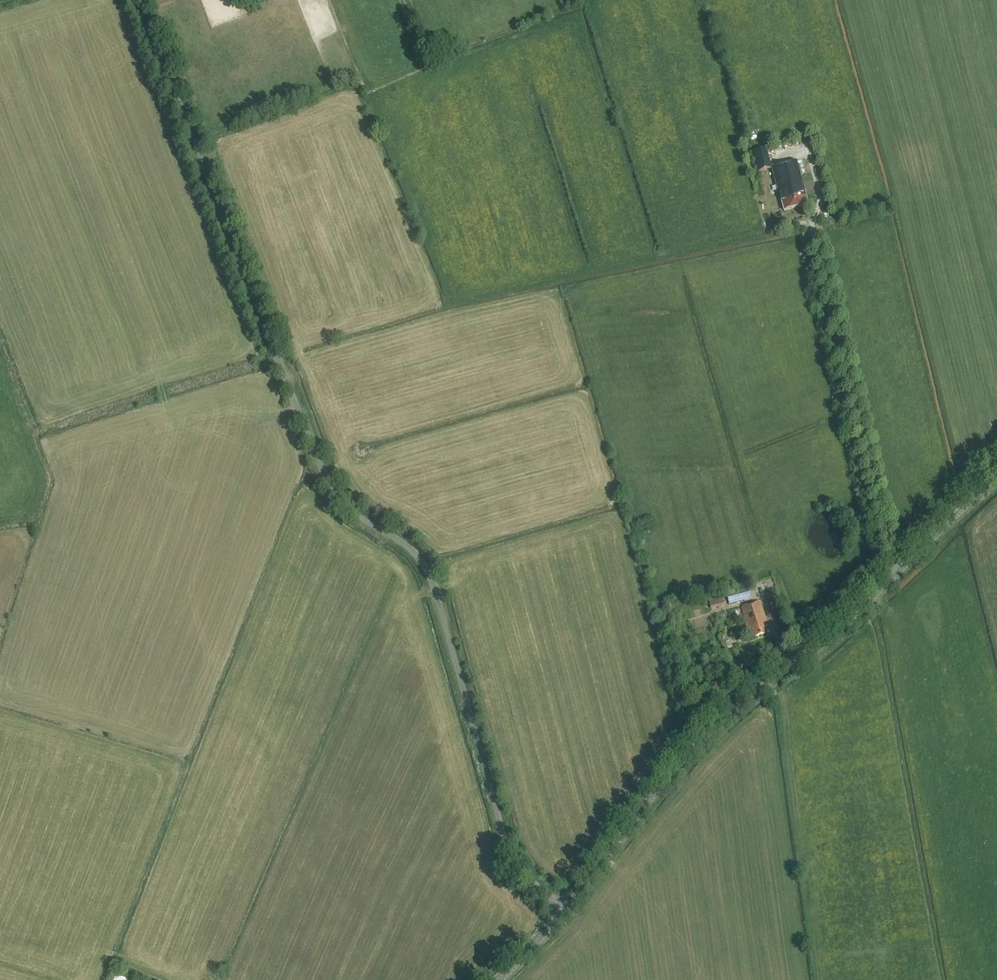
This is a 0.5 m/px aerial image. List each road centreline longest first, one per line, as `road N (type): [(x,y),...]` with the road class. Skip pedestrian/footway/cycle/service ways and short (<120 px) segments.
road 1 (unclassified): [(566,908),(529,876),(505,841),(431,576),(410,546),(352,511),(322,469),(140,0)]
road 2 (tertiary): [(566,908),(682,760),(996,476)]

